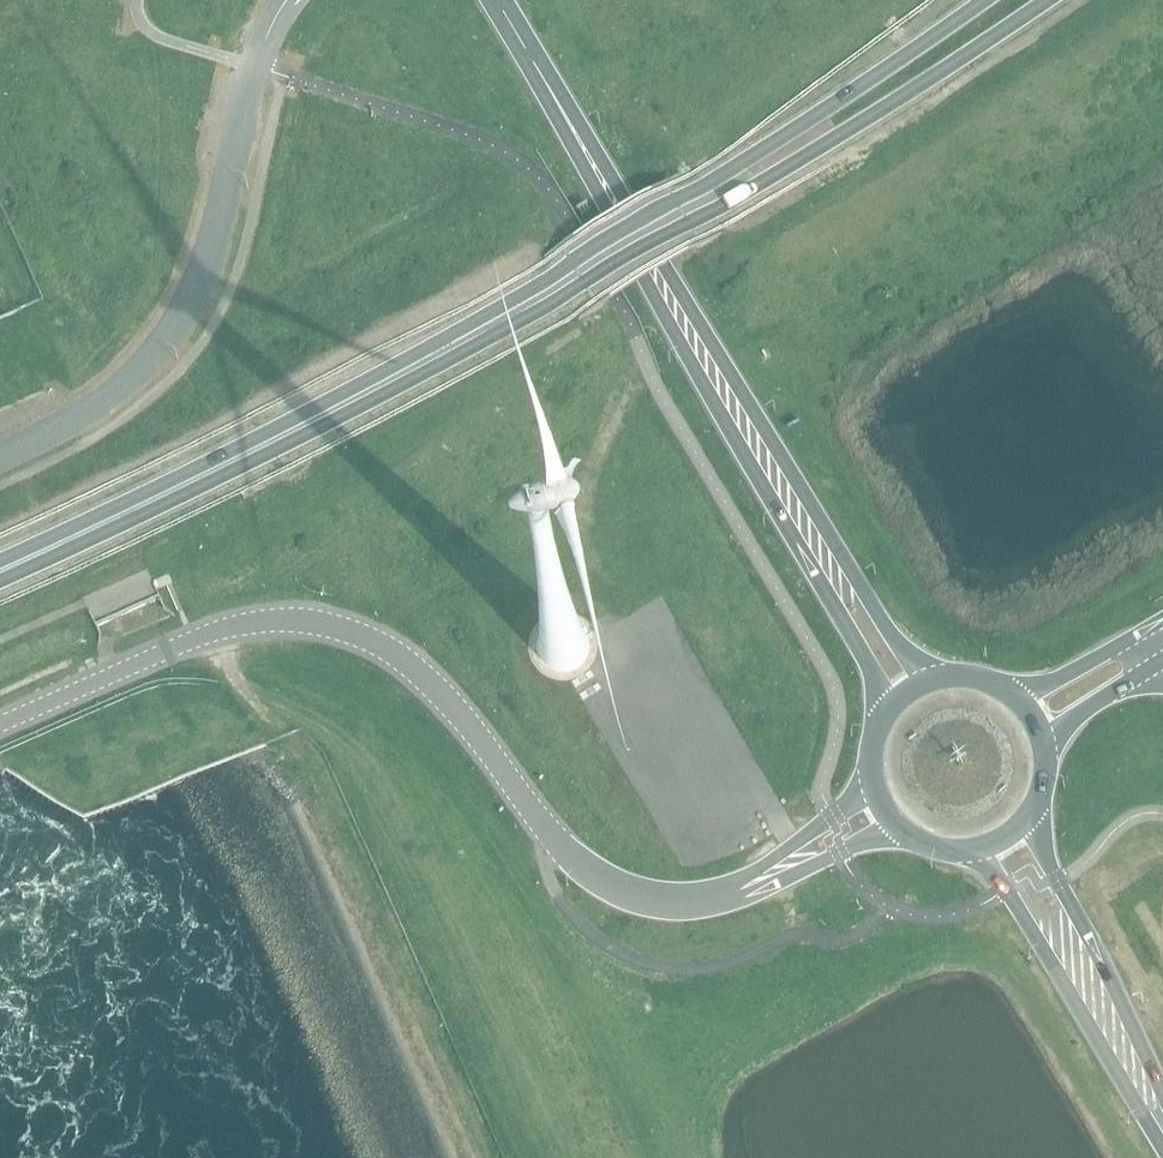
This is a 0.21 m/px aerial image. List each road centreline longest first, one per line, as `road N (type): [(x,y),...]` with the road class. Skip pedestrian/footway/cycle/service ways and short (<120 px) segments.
road 1 (primary): [(539,69),(889,709)]
road 2 (primary): [(922,682),(539,69)]
road 3 (unclassified): [(0,724),(200,638),(252,623),(302,623),(358,637),(408,662),(542,824)]
road 4 (trunk): [(0,570),(316,417),(572,279)]
road 5 (unclassified): [(0,458),(121,389),(174,332),(205,271),(254,66),(287,0)]
road 6 (trunk): [(572,279),(689,224),(1049,0)]
road 7 (trunk): [(984,0),(572,279)]
road 8 (primary): [(974,849),(1162,1143)]
road 9 (primary): [(1162,1096),(1028,816)]
road 10 (unclassified): [(738,890),(666,902),(620,892),(542,824)]
road 11 (unclassified): [(738,890),(902,829)]
road 12 (unclassified): [(873,784),(738,890)]
road 13 (primary): [(1162,635),(1105,653),(1018,697)]
road 14 (primary): [(1044,742),(1127,681),(1162,640)]

